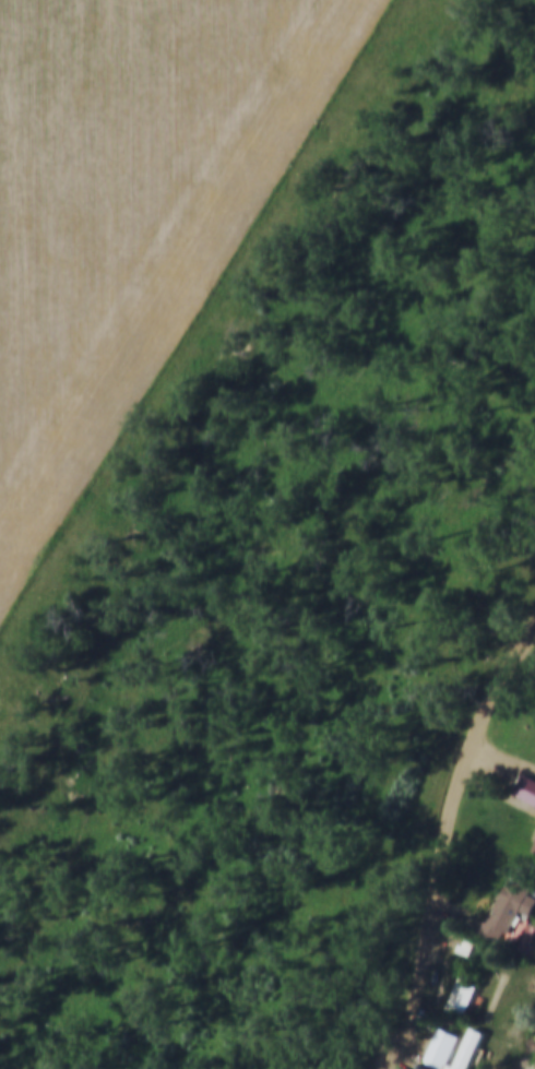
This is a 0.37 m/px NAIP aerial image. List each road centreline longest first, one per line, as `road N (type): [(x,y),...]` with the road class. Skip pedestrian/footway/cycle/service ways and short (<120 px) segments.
road 1 (residential): [(534,596),(491,691),(414,933),(352,1068)]

